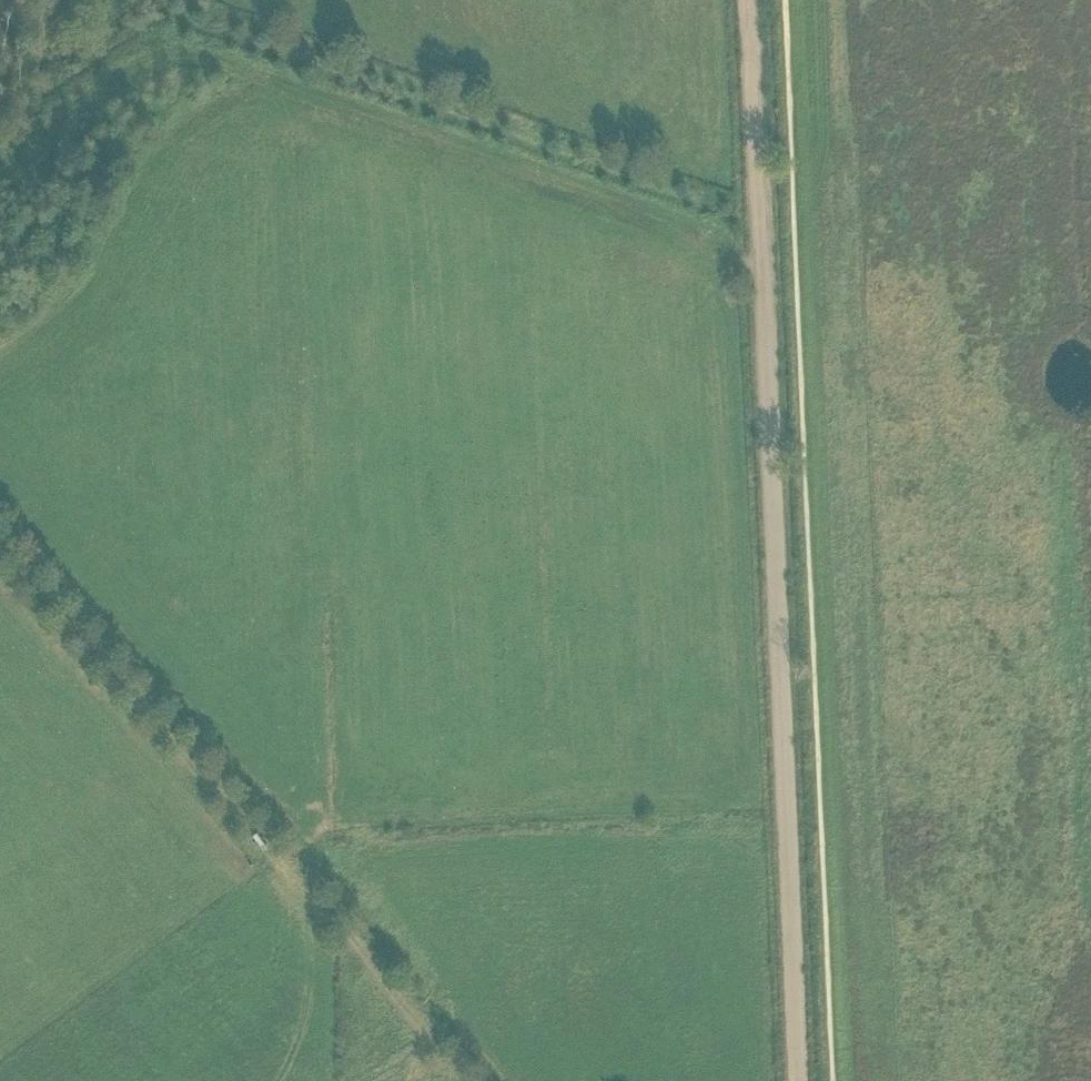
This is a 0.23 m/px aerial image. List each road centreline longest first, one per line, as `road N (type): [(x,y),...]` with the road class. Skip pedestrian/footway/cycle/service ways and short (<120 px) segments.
road 1 (track): [(802,1080),(753,0)]

